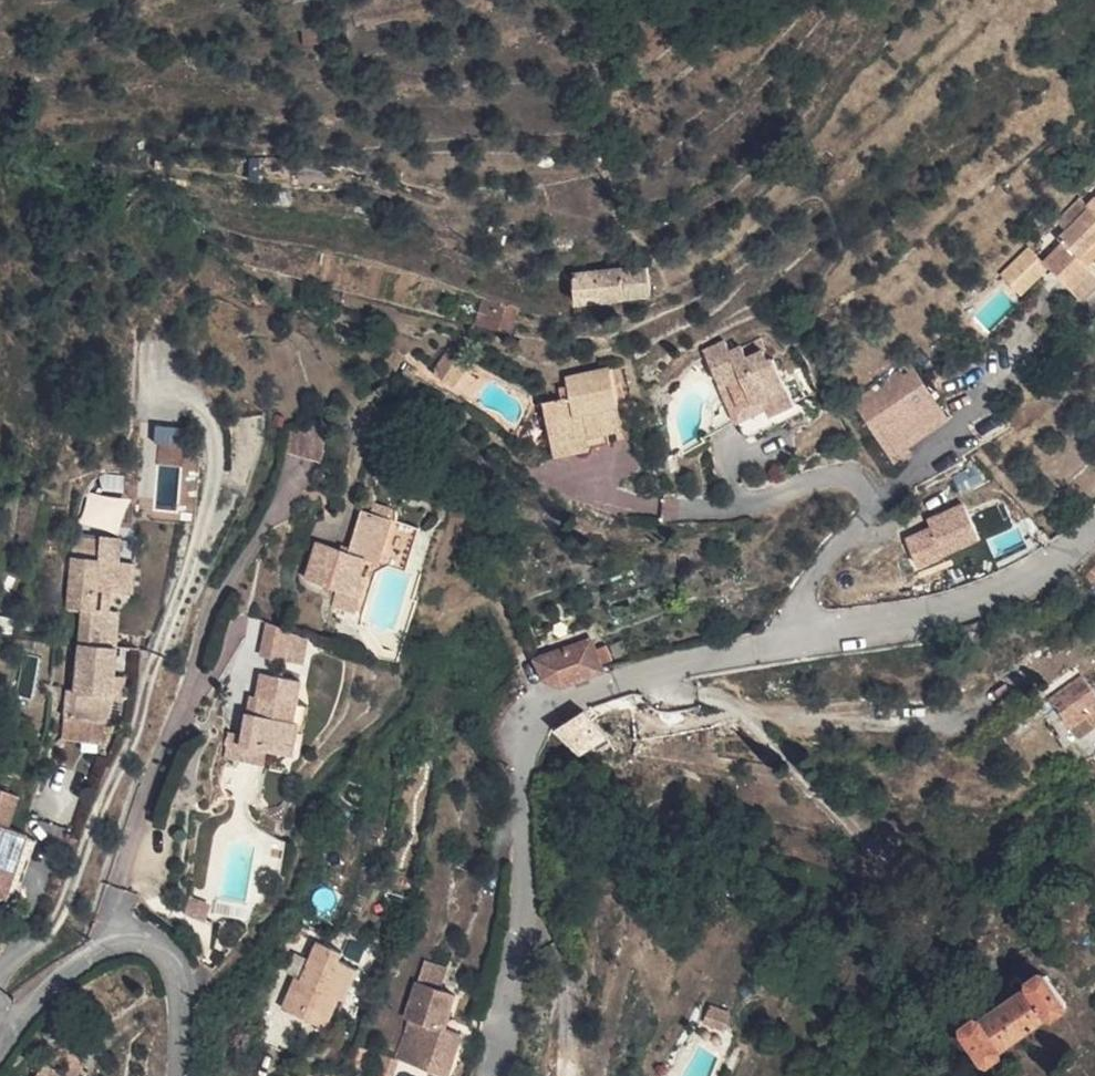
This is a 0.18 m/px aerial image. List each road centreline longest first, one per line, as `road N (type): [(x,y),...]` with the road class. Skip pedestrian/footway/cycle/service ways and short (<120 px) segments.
road 1 (residential): [(491,1075),(525,888),(524,752),(530,728),(550,706),(628,675),(1004,587),(1094,525)]
road 2 (residential): [(0,1052),(33,1003),(71,969),(133,943),(169,954),(177,967),(181,1075)]

